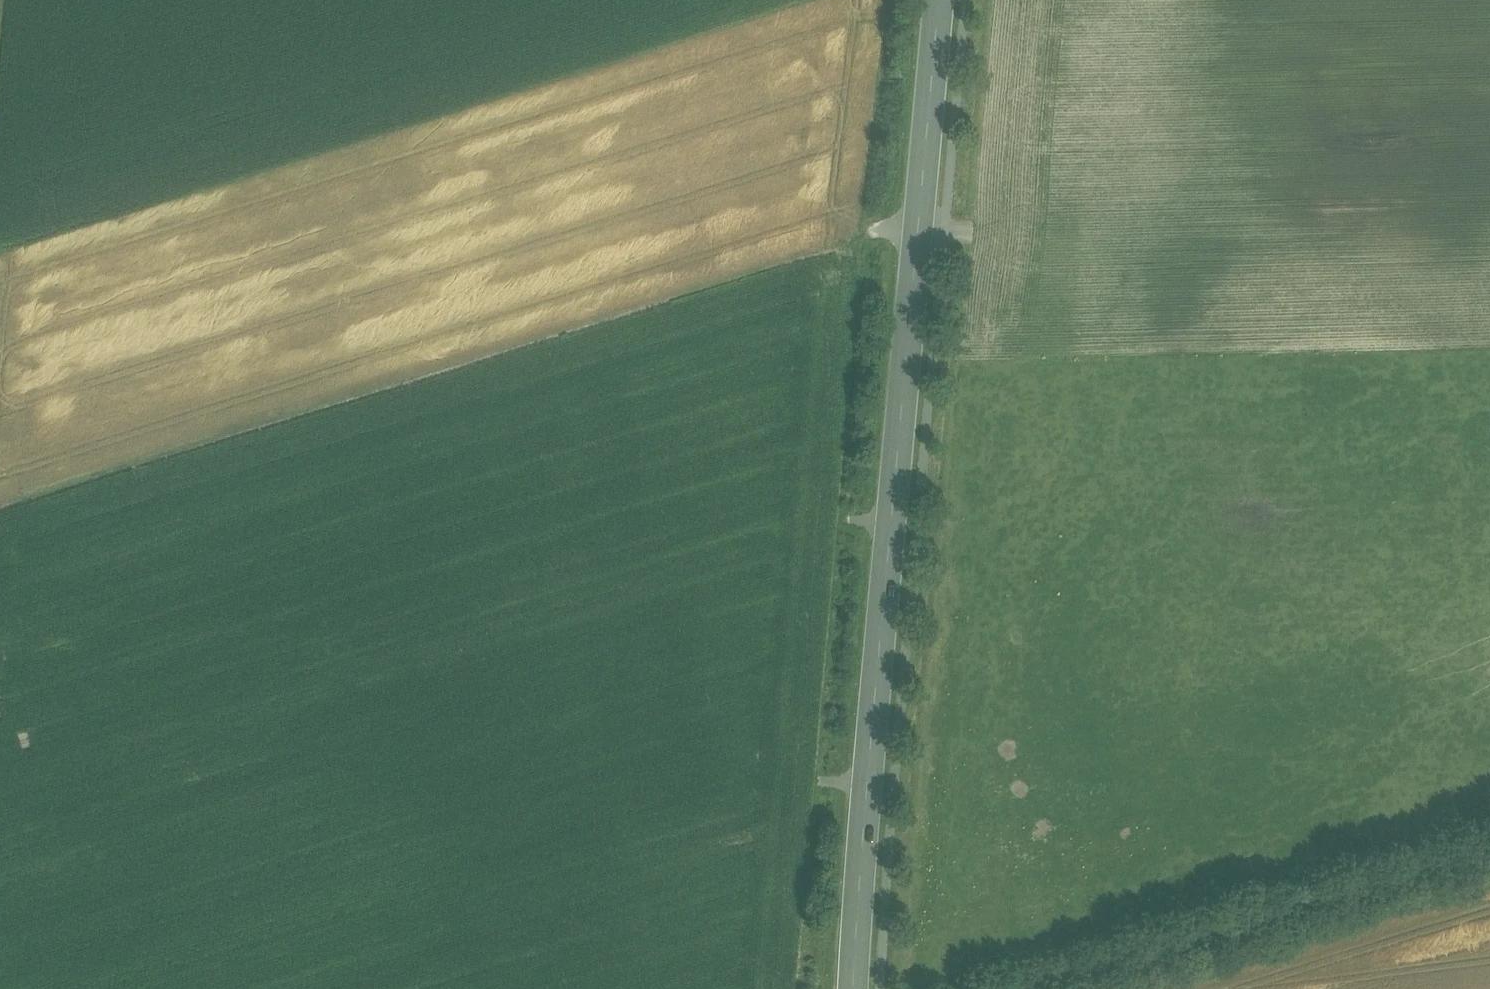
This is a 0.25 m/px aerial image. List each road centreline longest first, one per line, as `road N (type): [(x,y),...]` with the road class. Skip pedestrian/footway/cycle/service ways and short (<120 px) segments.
road 1 (primary): [(854,988),(882,577),(938,0)]
road 2 (unclassified): [(1050,988),(1489,857)]

